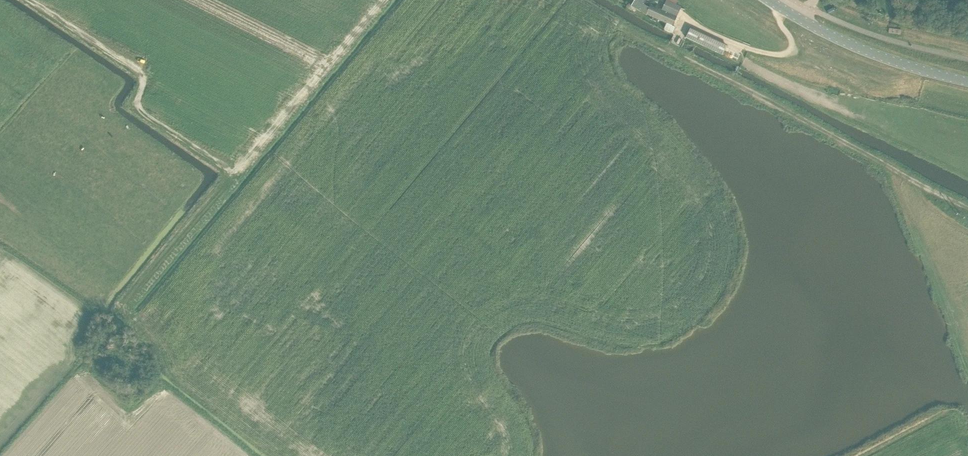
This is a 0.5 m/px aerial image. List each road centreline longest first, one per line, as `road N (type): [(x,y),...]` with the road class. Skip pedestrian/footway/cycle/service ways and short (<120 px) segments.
road 1 (track): [(716,75),(967,205)]
road 2 (tertiary): [(967,82),(847,43),(769,0)]

